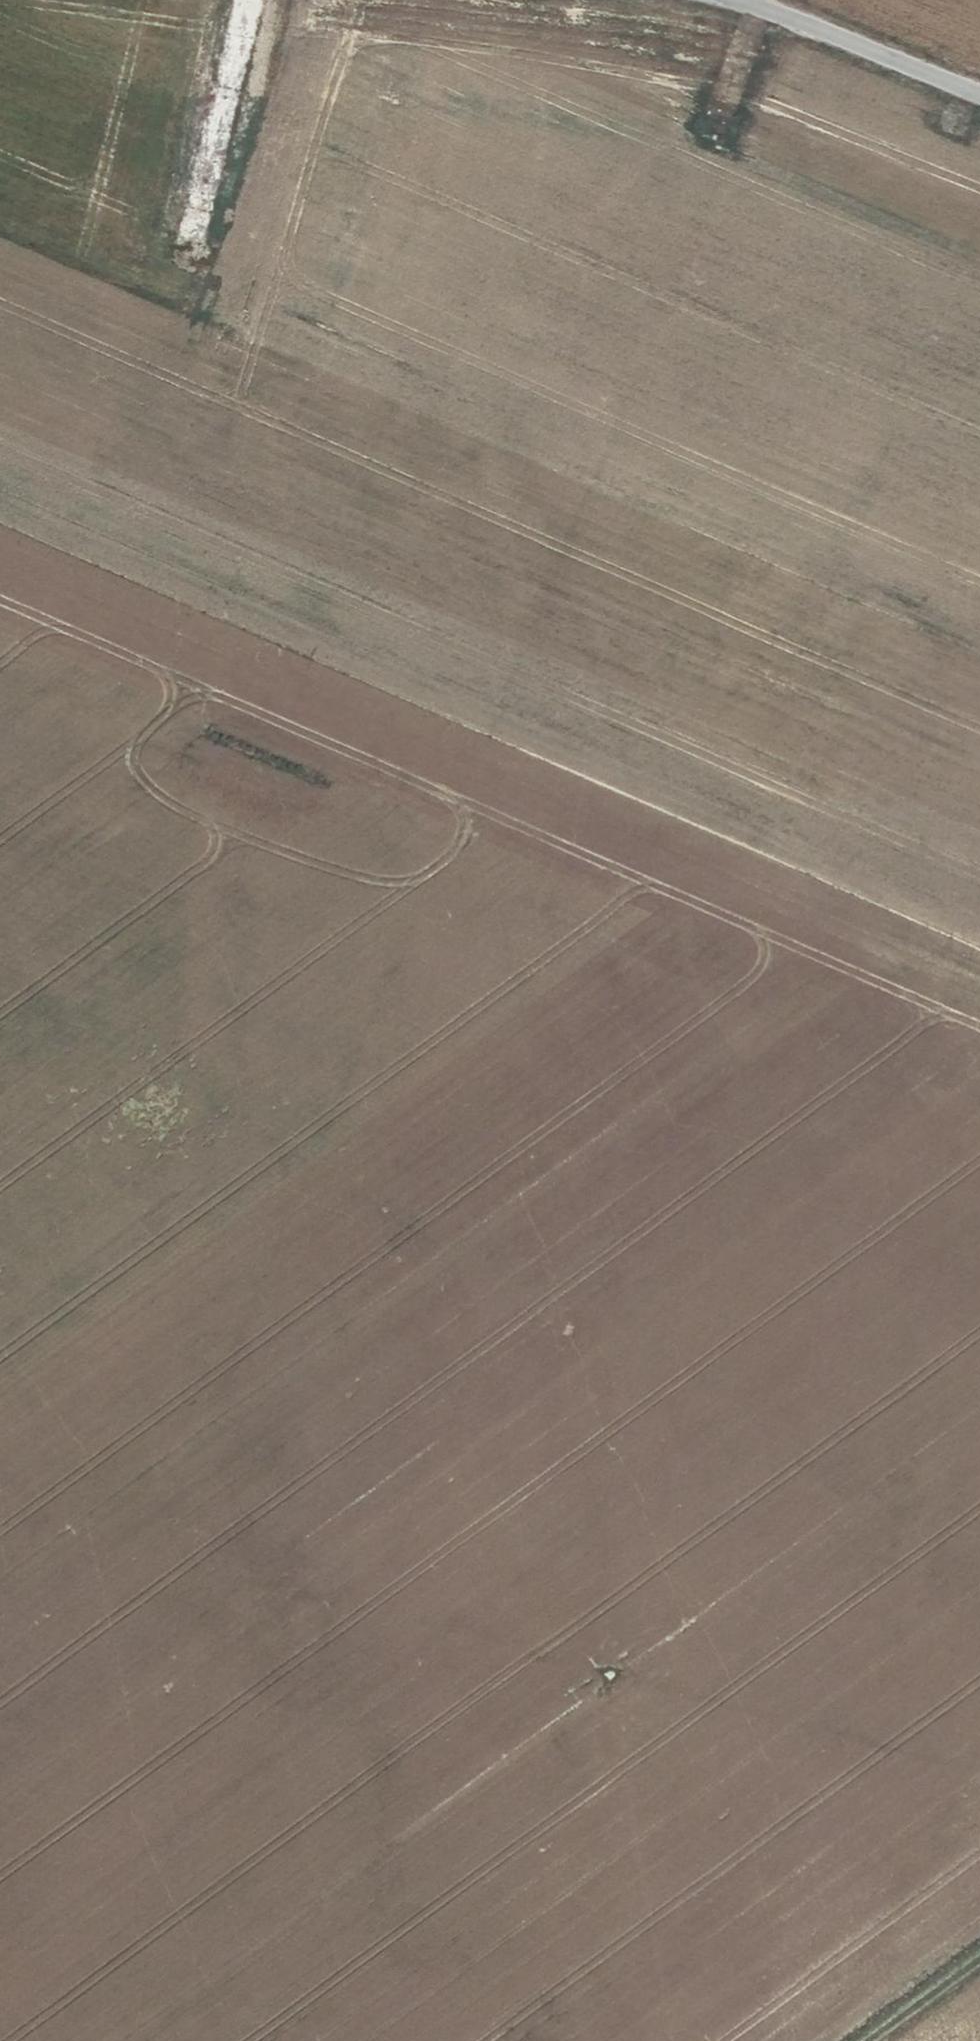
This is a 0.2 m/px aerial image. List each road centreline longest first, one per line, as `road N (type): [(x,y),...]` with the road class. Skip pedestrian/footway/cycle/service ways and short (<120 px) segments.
road 1 (unclassified): [(979,100),(757,10),(706,0)]

